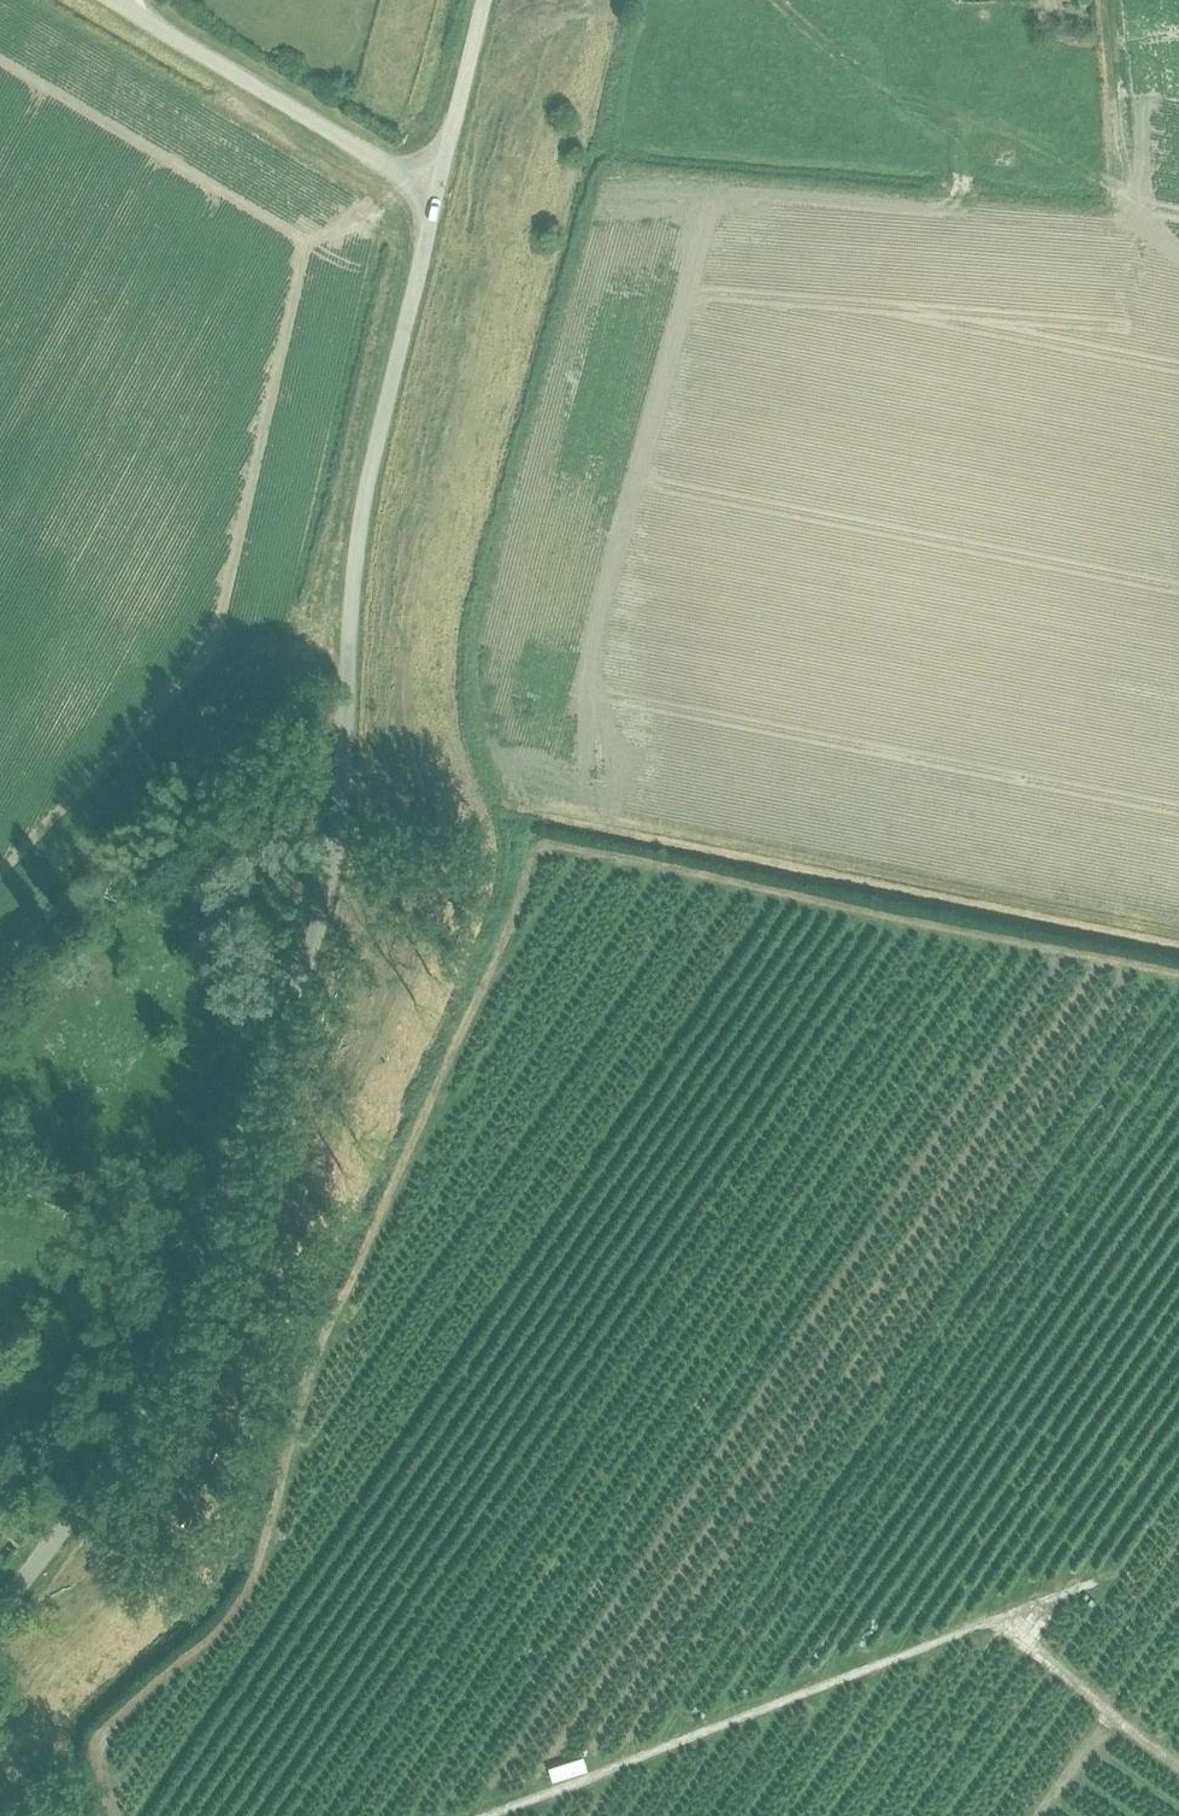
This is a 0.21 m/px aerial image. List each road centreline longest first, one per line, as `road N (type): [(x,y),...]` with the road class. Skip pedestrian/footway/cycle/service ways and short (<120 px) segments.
road 1 (unclassified): [(0,1615),(110,1474),(171,1354),(307,969),(347,815),(363,539),(441,183)]
road 2 (unclassified): [(441,183),(113,0)]
road 3 (unclassified): [(441,183),(491,0)]

